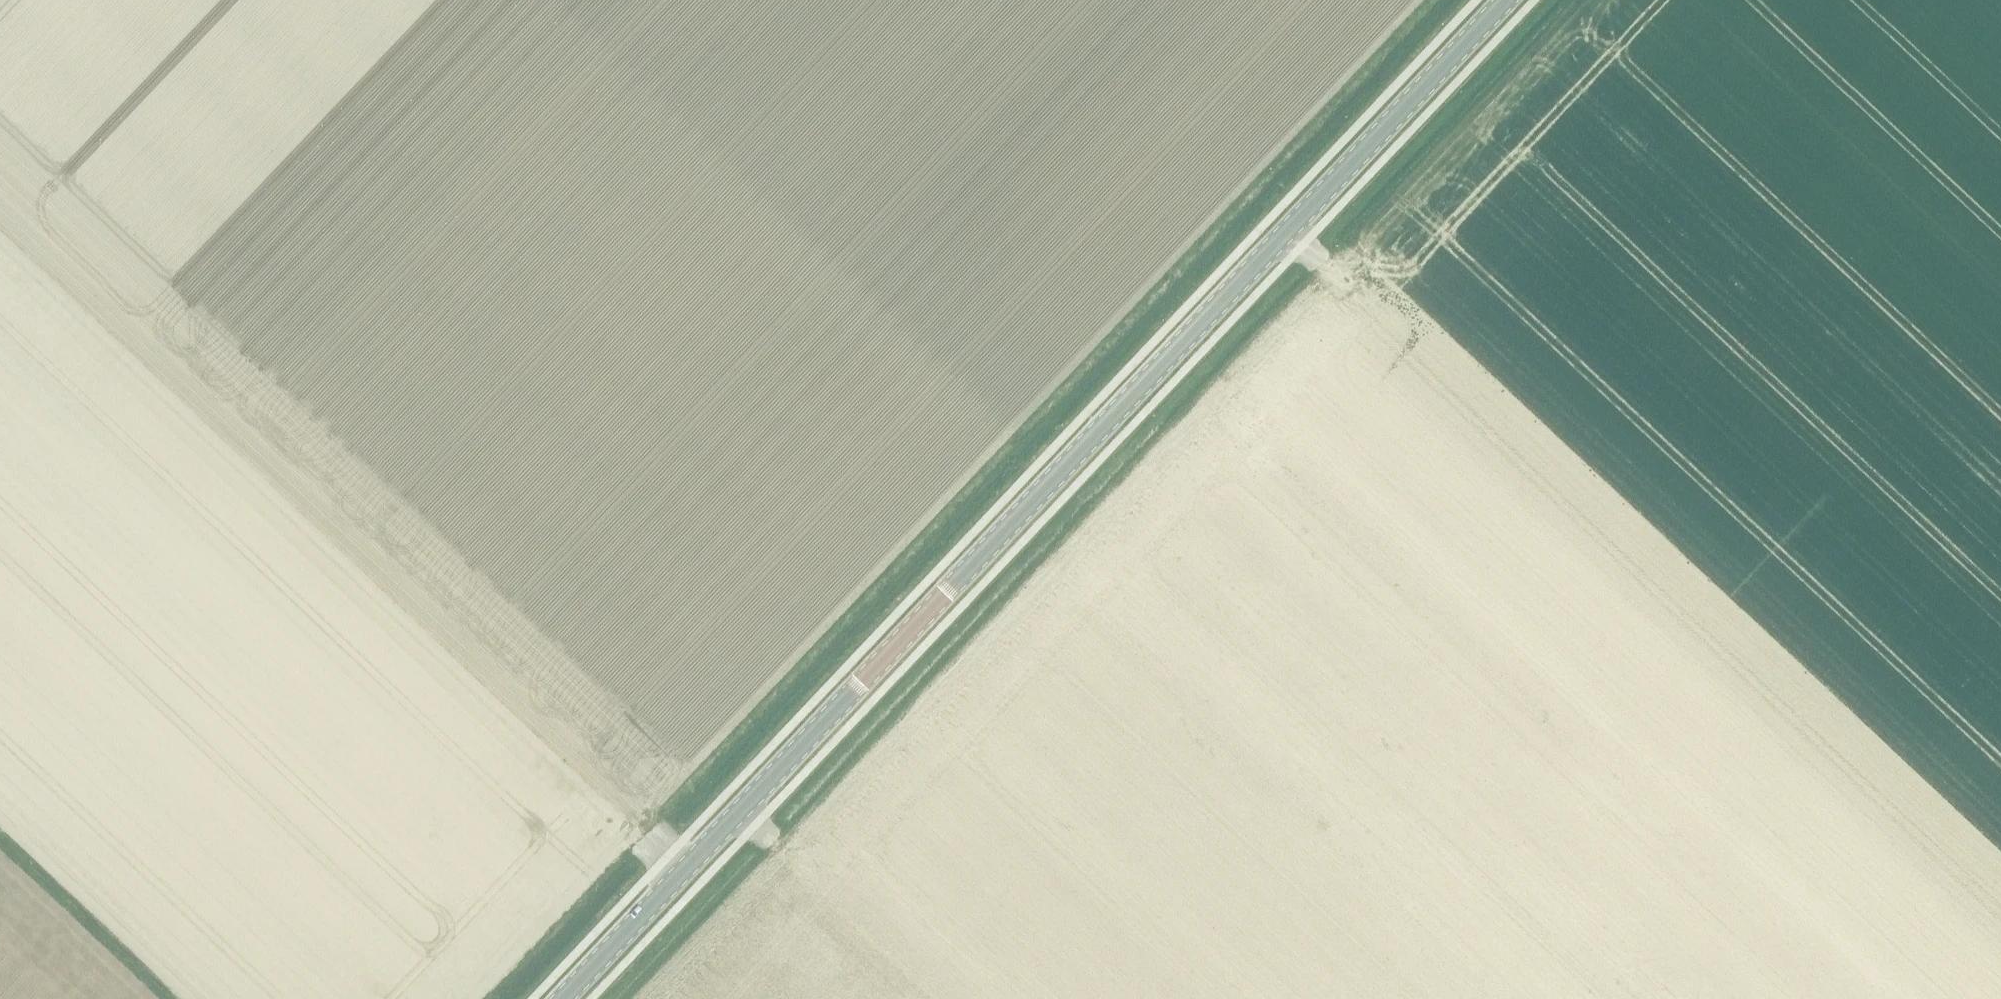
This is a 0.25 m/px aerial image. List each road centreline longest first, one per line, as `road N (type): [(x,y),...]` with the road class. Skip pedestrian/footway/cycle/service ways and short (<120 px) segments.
road 1 (secondary): [(562,998),(1508,0)]

